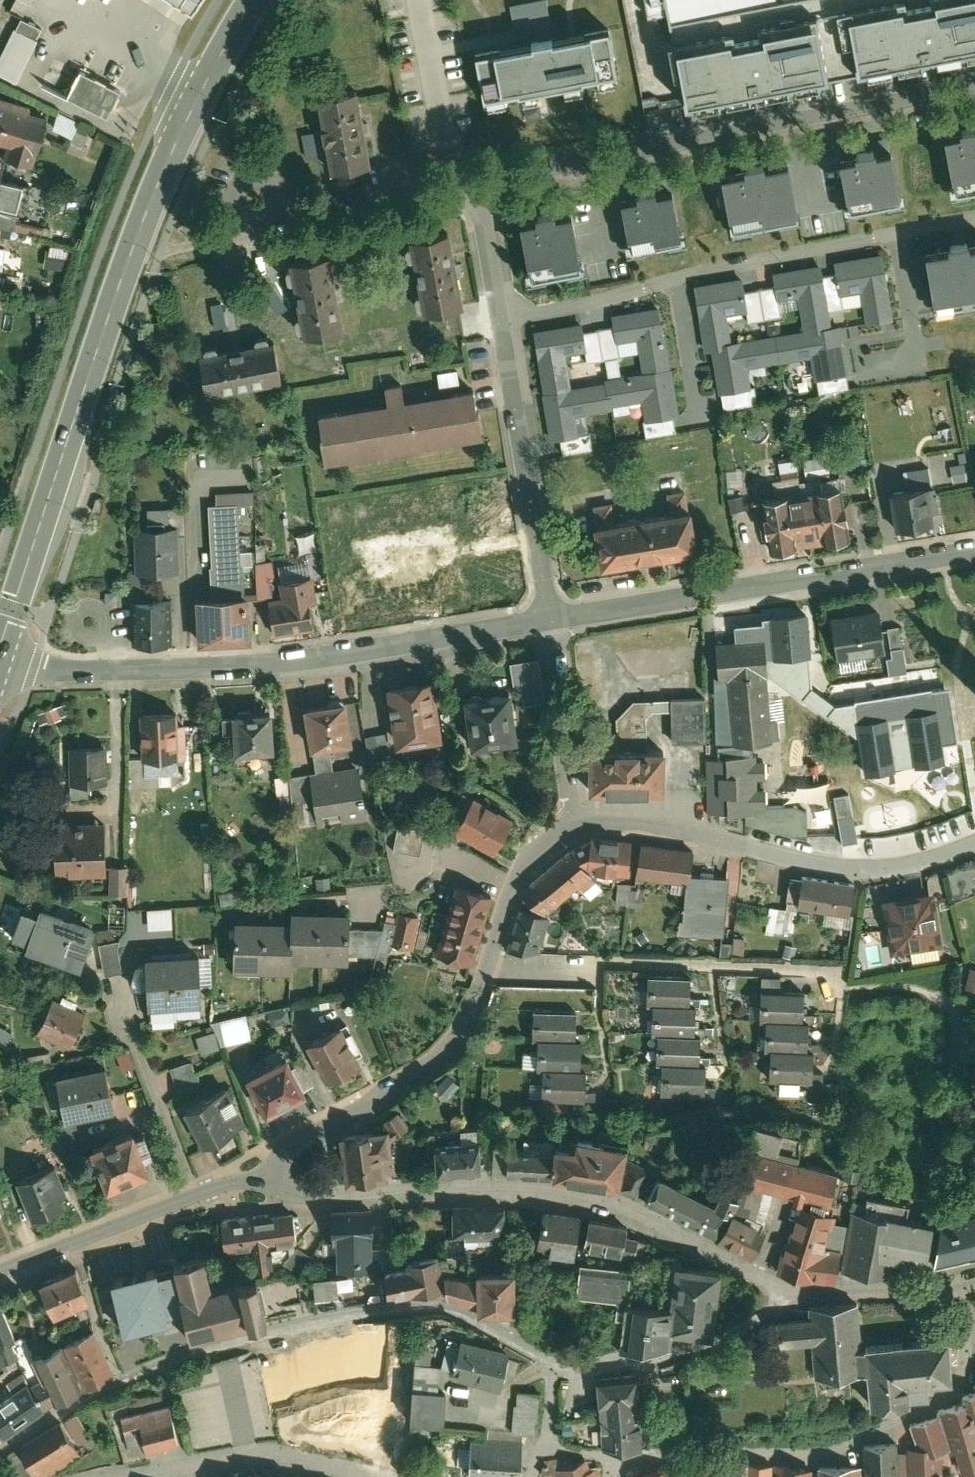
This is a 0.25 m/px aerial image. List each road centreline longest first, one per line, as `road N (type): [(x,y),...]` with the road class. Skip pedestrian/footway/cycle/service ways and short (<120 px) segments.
road 1 (secondary): [(258,0),(150,211),(0,656)]
road 2 (residential): [(554,1357),(463,1309),(430,1298),(404,1301),(195,1351),(79,1397),(0,1448)]
road 3 (residential): [(486,975),(512,891),(551,841),(572,829),(697,841),(858,878),(911,872),(974,850)]
road 4 (residential): [(778,1291),(633,1211),(560,1192),(487,1186),(338,1200),(232,1198)]
road 5 (residential): [(0,677),(265,667),(548,614)]
road 6 (residential): [(974,86),(484,183)]
road 7 (residential): [(548,614),(484,183)]
road 8 (residential): [(548,614),(974,548)]
road 9 (residential): [(486,975),(463,1040),(410,1087),(269,1166),(232,1198)]
road 10 (residential): [(376,1476),(310,1450),(263,1445),(87,1476)]
road 11 (residential): [(961,1286),(961,1356),(949,1379),(900,1412),(810,1452)]
road 12 (residential): [(232,1198),(0,1282)]
road 13 (residential): [(778,1291),(713,1334),(669,1349),(554,1357)]
road 14 (residential): [(253,203),(298,214),(484,183)]
road 15 (residential): [(610,1455),(810,1452)]
road 16 (residential): [(961,1286),(778,1291)]

